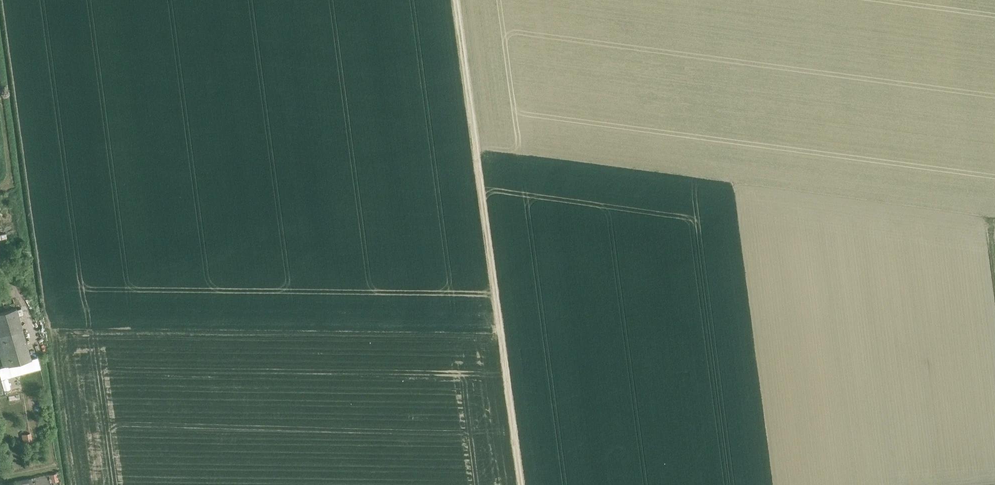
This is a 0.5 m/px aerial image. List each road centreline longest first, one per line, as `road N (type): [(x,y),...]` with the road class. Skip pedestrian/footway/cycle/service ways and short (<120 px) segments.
road 1 (track): [(459,0),(521,484)]

